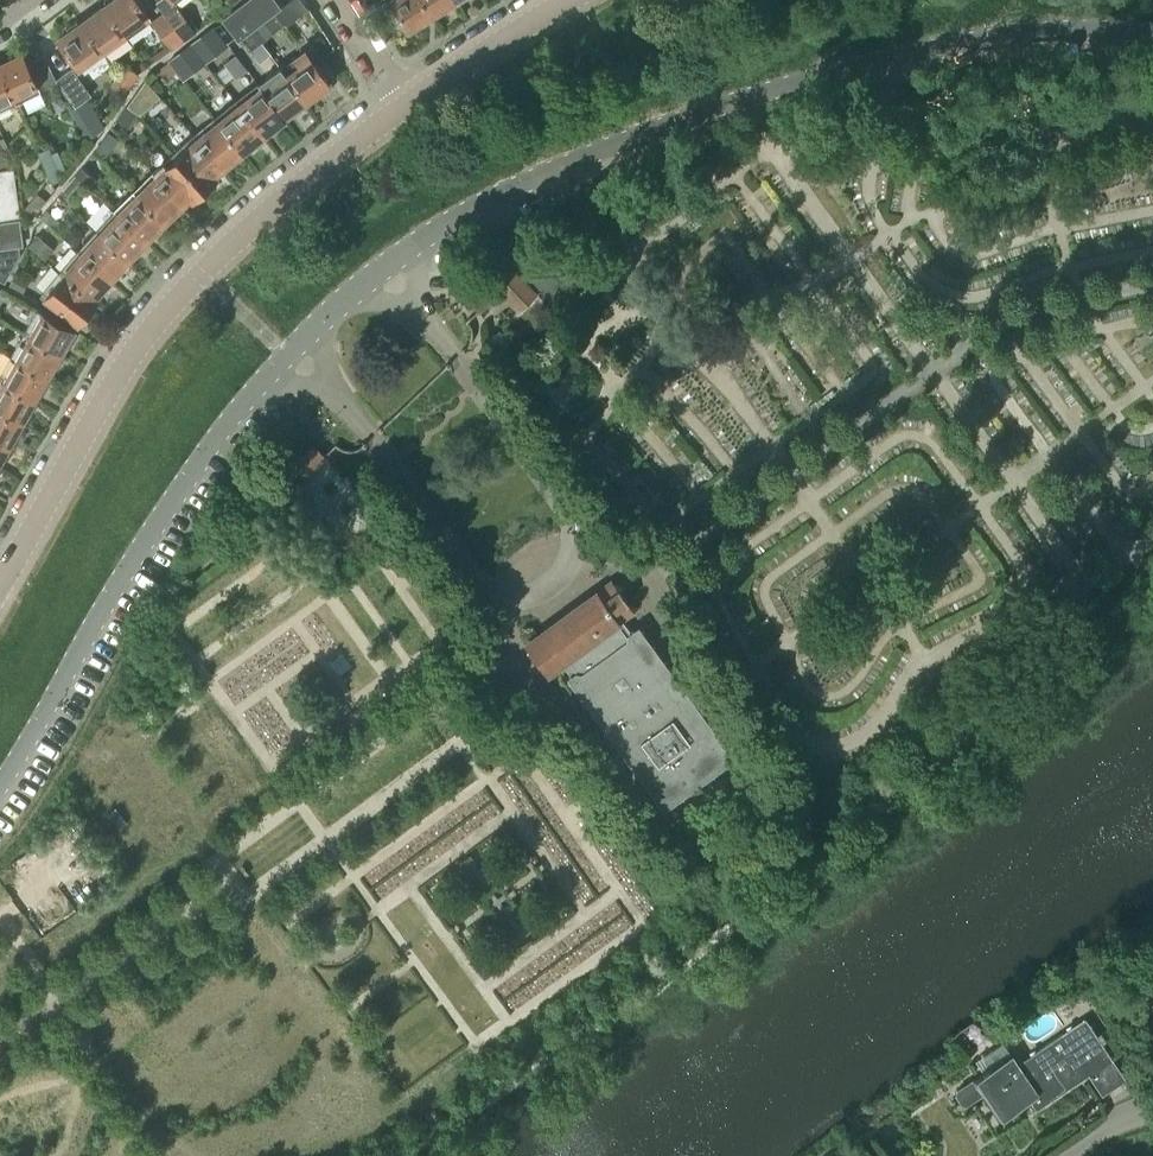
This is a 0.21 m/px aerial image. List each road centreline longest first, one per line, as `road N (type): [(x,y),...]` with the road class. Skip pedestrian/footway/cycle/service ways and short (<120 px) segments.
road 1 (residential): [(383,265),(479,201),(582,153),(817,71),(997,30),(1152,36)]
road 2 (unclassified): [(0,788),(232,410),(383,265)]
road 3 (residential): [(0,572),(135,346),(203,265),(404,99)]
road 4 (residential): [(404,99),(556,0)]

